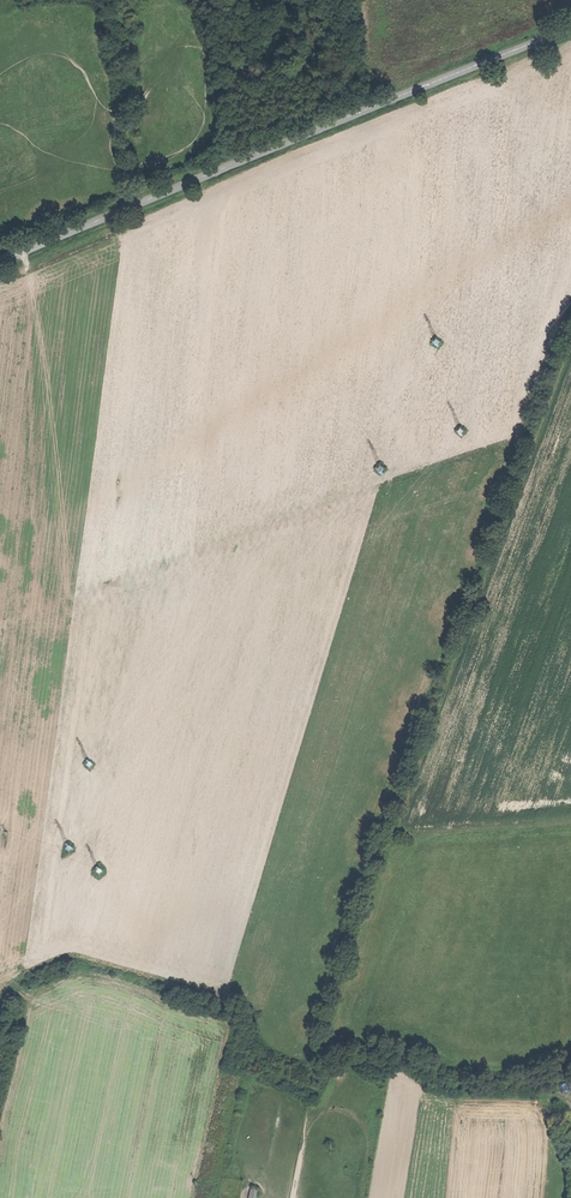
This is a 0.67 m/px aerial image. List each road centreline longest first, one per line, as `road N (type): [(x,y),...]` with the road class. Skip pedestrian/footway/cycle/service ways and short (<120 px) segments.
road 1 (secondary): [(0,261),(570,29)]

